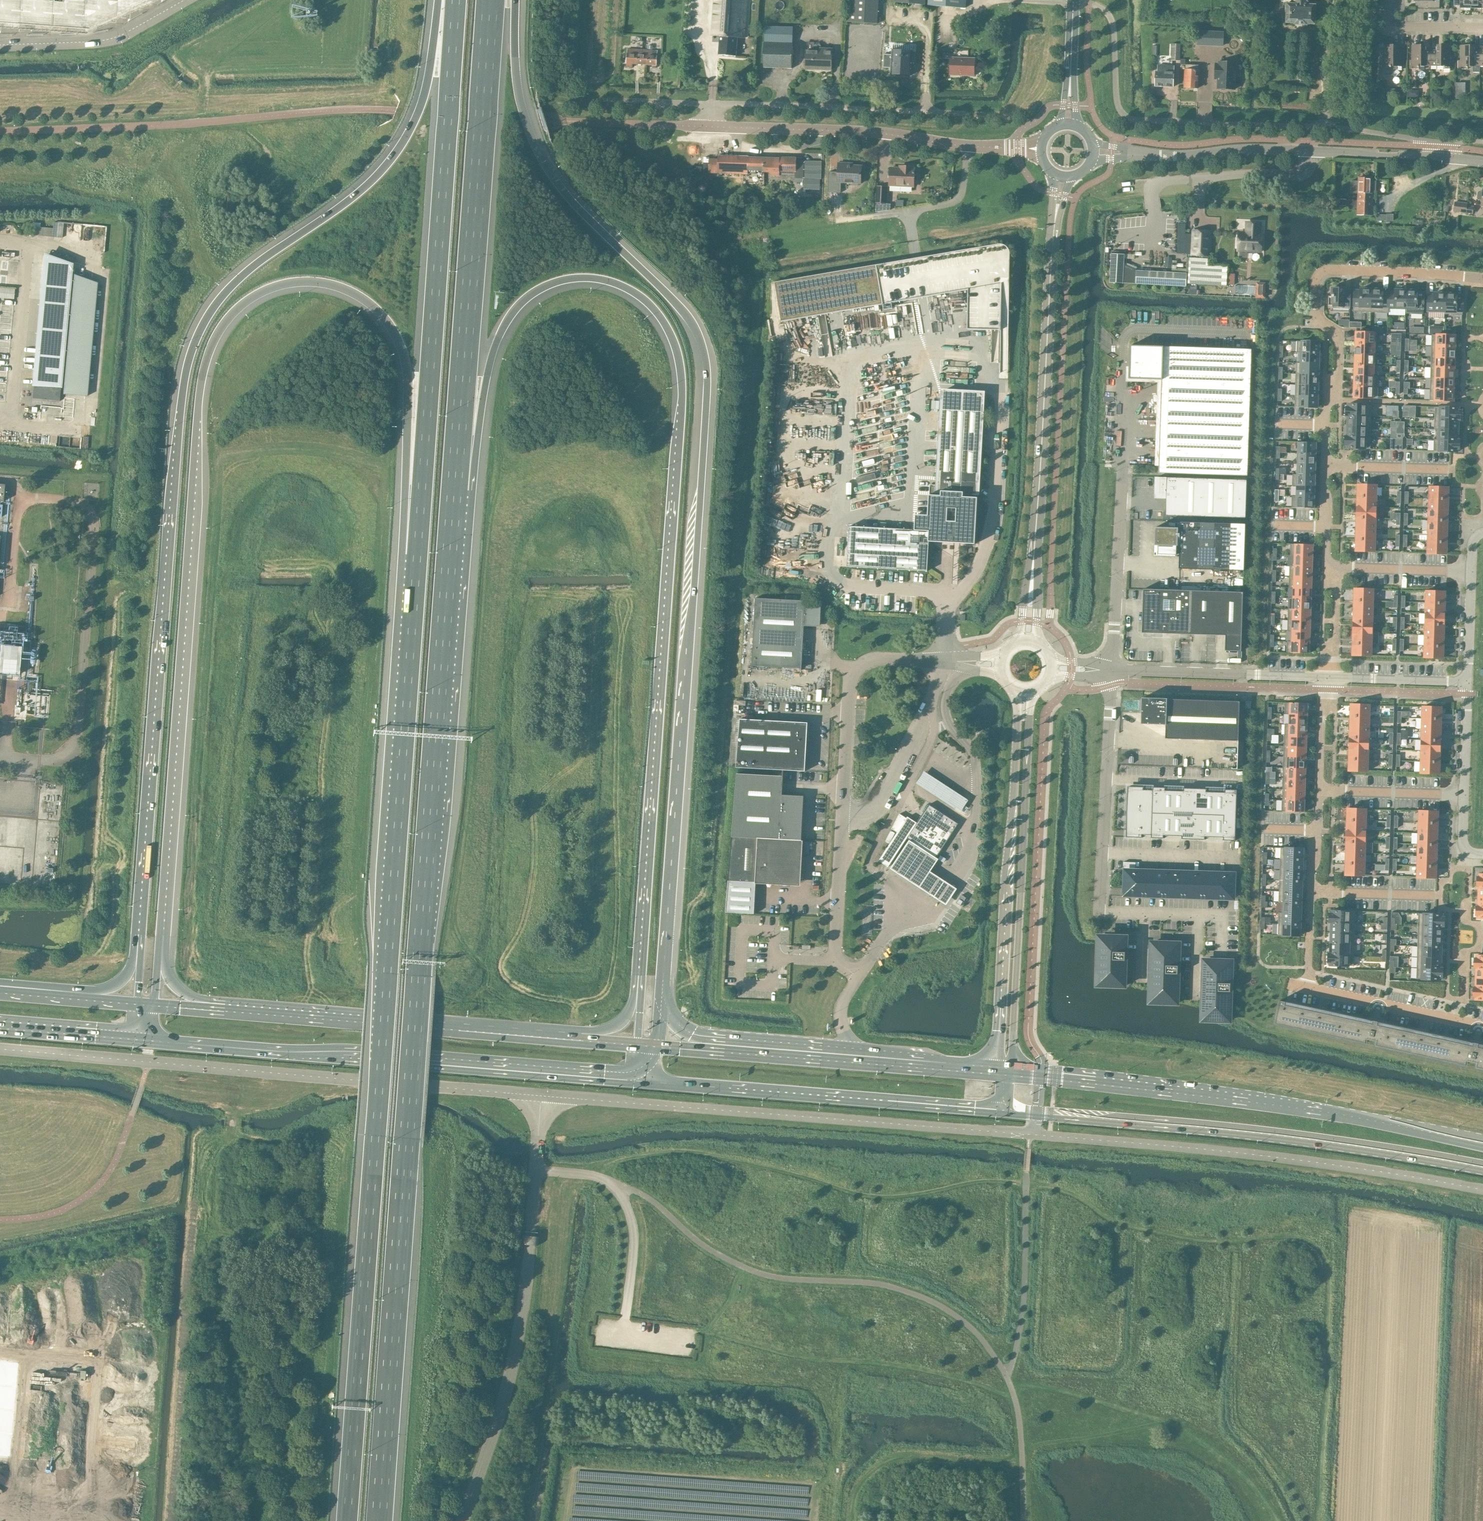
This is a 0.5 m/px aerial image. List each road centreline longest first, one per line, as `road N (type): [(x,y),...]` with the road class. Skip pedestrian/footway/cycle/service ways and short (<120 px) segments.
road 1 (motorway): [(157,970),(202,370),(235,310),(265,289),(329,284),(380,313),(399,343),(409,383),(417,554)]
road 2 (motorway): [(661,1001),(706,365),(698,332),(667,294),(548,172),(519,101),(515,0)]
road 3 (motorway): [(438,0),(420,107),(392,157),(341,207),(223,293),(185,365),(140,966)]
road 4 (motorway): [(454,489),(488,367),(518,307),(567,278),(611,280),(652,308),(672,337),(682,389),(640,1004)]
road 5 (motorway): [(378,1520),(454,489)]
road 6 (motorway): [(417,554),(346,1520)]
road 7 (unclassified): [(541,1096),(1197,1150),(1482,1191)]
road 8 (motorway): [(455,0),(417,554)]
road 9 (unclassified): [(0,1050),(541,1096)]
road 10 (unclassified): [(864,1061),(840,1016),(858,977),(834,959),(852,680),(863,665),(884,661),(948,663)]
road 11 (secondary): [(144,1040),(642,1080)]
road 12 (motorway): [(454,489),(489,0)]
road 13 (secondary): [(1482,1148),(1242,1100),(1005,1073)]
road 14 (secondary): [(1003,1110),(1285,1137),(1482,1169)]
road 15 (secondary): [(580,1037),(198,1005)]
road 16 (secondary): [(1005,1073),(1012,1052),(1030,693)]
road 17 (secondary): [(1018,692),(1005,1073)]
road 18 (residential): [(1319,322),(1340,336),(1339,377),(1326,400),(1323,489),(1326,567),(1338,591),(1331,678)]
road 19 (secondary): [(642,1080),(1003,1110)]
road 20 (unclassified): [(463,1520),(517,1344),(536,1169)]
road 21 (secondary): [(1033,570),(1056,215)]
road 22 (unclassified): [(1133,154),(1248,150),(1454,160)]
road 23 (residential): [(1331,678),(1321,715),(1307,988)]
road 24 (unclassified): [(1017,148),(712,127)]
road 25 (residential): [(713,104),(966,114)]
road 26 (unclassified): [(1111,671),(1100,912)]
road 27 (unclassified): [(1331,678),(1111,671)]
road 28 (residential): [(1482,278),(1326,270),(1317,278),(1319,322)]
road 29 (unclassified): [(1120,471),(1111,671)]
road 30 (residential): [(1482,854),(1464,848),(1463,840),(1468,682)]
road 31 (residential): [(1307,988),(1482,1026)]
road 32 (residential): [(1468,682),(1473,539),(1482,533)]
road 33 (secondary): [(0,1028),(144,1040)]
road 34 (secondary): [(1005,1073),(864,1061)]
road 35 (secondary): [(864,1061),(725,1049)]
road 36 (unclassified): [(1468,682),(1331,678)]

